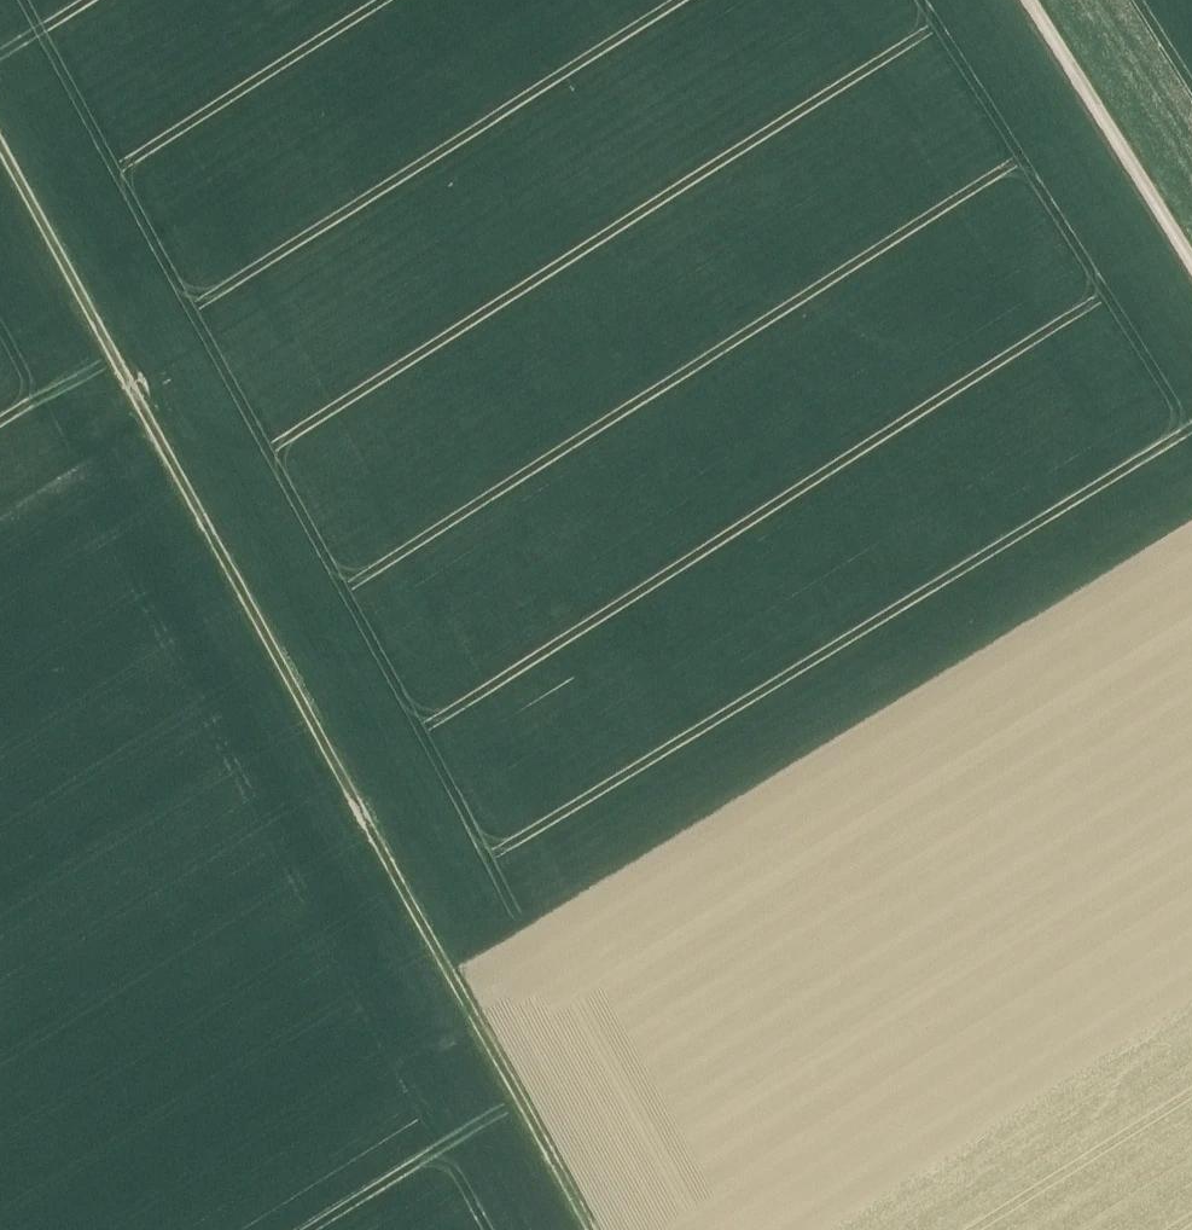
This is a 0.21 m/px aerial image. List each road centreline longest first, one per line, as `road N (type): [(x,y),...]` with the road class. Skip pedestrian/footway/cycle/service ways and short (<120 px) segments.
road 1 (track): [(0,142),(596,1229)]
road 2 (track): [(1028,0),(1191,263)]

